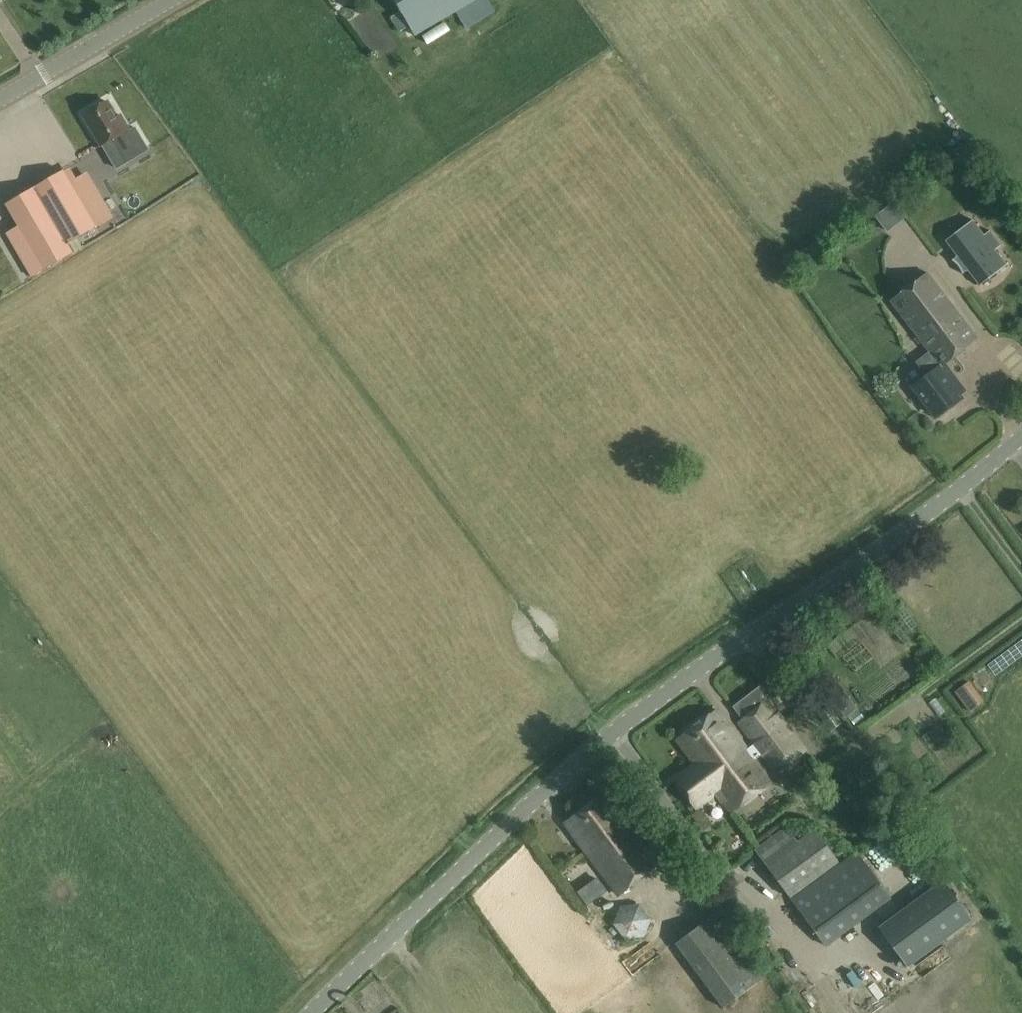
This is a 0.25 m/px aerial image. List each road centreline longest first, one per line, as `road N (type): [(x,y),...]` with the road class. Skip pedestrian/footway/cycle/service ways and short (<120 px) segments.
road 1 (unclassified): [(311,1012),(581,760),(678,684),(953,498),(1021,438)]
road 2 (tertiary): [(0,99),(168,0)]

